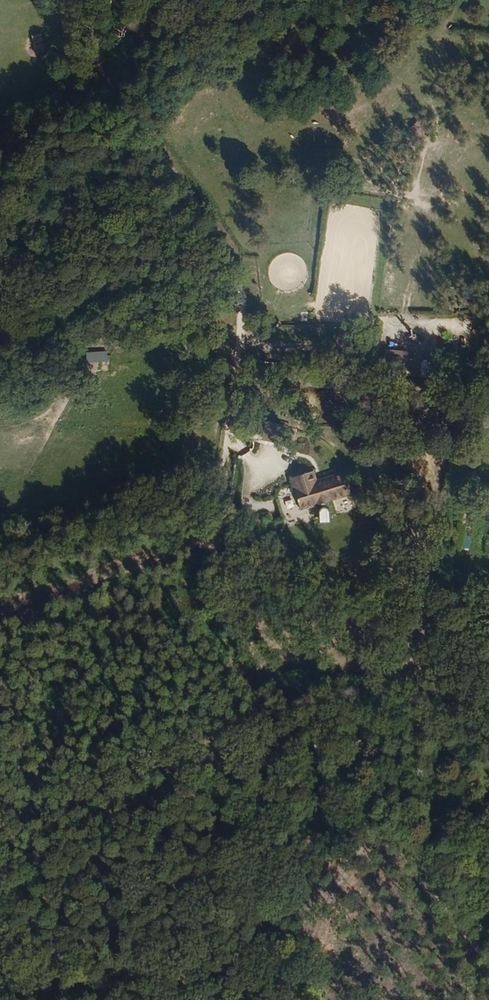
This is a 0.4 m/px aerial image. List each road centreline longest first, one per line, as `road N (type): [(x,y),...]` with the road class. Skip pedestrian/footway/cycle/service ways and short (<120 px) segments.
road 1 (track): [(97,67),(235,269),(237,407),(215,540),(236,622),(365,818),(488,965)]
road 2 (track): [(365,818),(0,895)]
road 3 (track): [(215,540),(0,614)]

